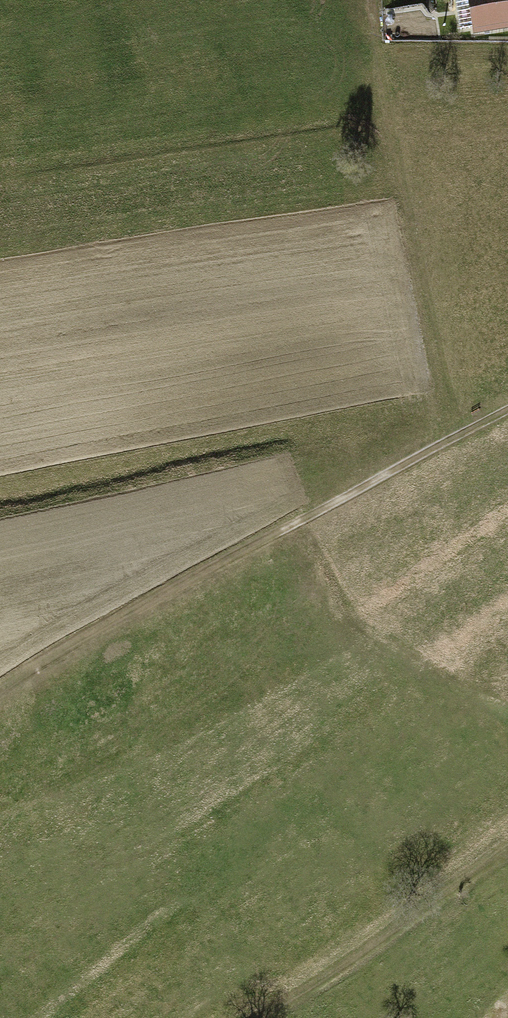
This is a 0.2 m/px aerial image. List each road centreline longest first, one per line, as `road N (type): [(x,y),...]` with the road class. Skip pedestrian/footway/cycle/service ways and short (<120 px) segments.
road 1 (track): [(0,698),(507,409)]
road 2 (track): [(443,444),(373,0)]
road 3 (track): [(507,857),(271,1017)]

